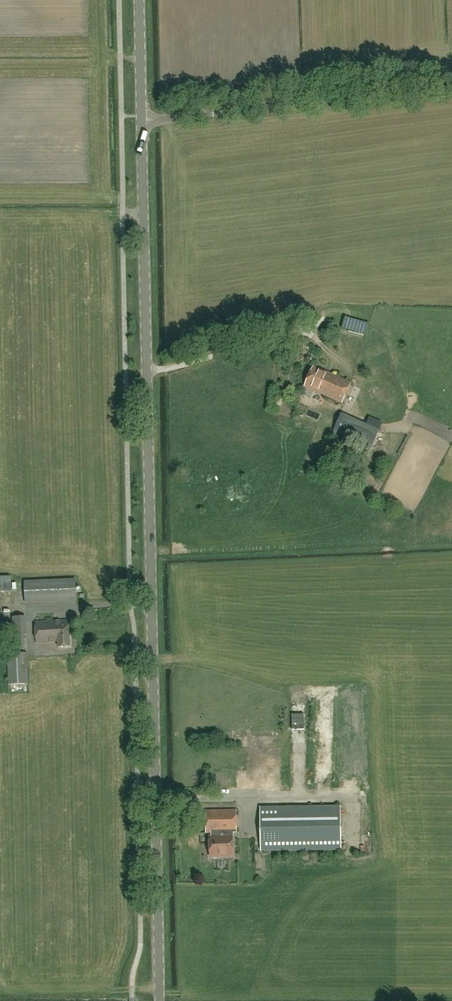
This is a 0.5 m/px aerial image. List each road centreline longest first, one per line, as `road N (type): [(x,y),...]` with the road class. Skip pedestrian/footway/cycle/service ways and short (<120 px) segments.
road 1 (tertiary): [(160,1000),(141,121)]
road 2 (unclassified): [(324,341),(321,100)]
road 3 (unclassified): [(141,121),(321,100)]
road 4 (unclassified): [(321,100),(451,84)]
road 5 (tertiary): [(141,121),(138,0)]

